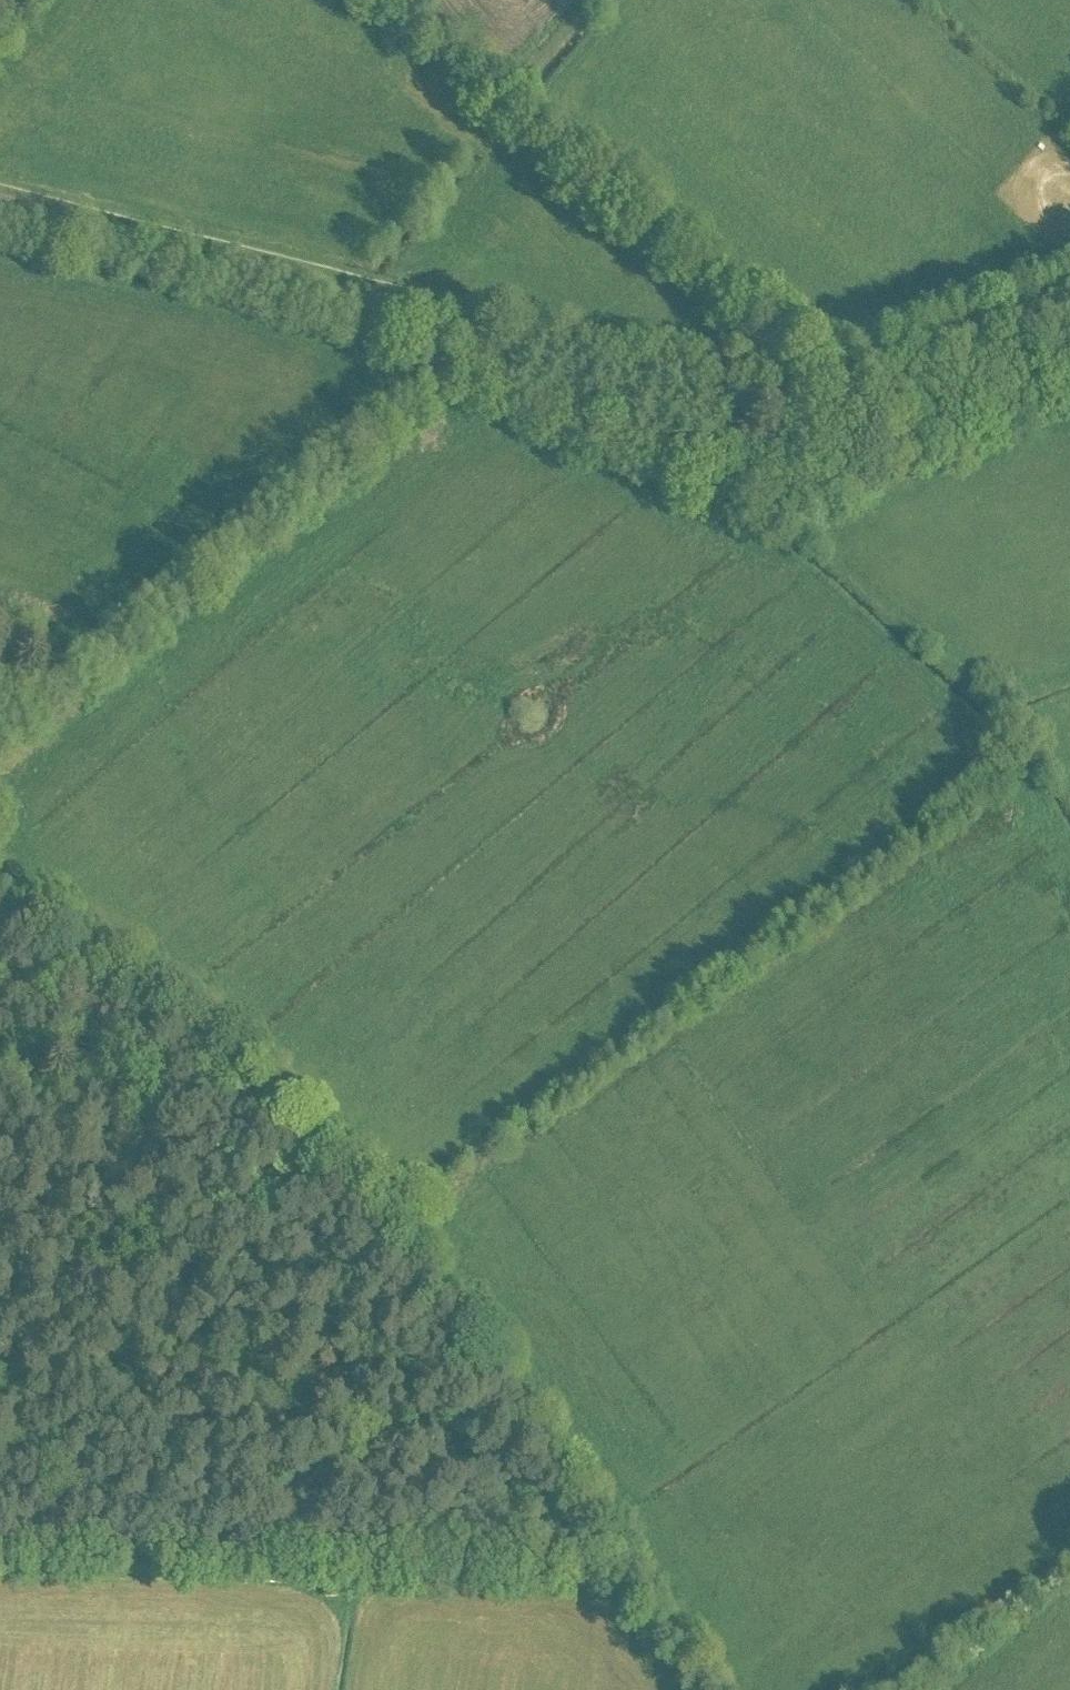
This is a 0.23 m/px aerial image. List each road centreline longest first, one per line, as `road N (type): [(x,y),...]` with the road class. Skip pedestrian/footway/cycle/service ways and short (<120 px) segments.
road 1 (track): [(1069,324),(873,403),(817,406),(0,202)]

